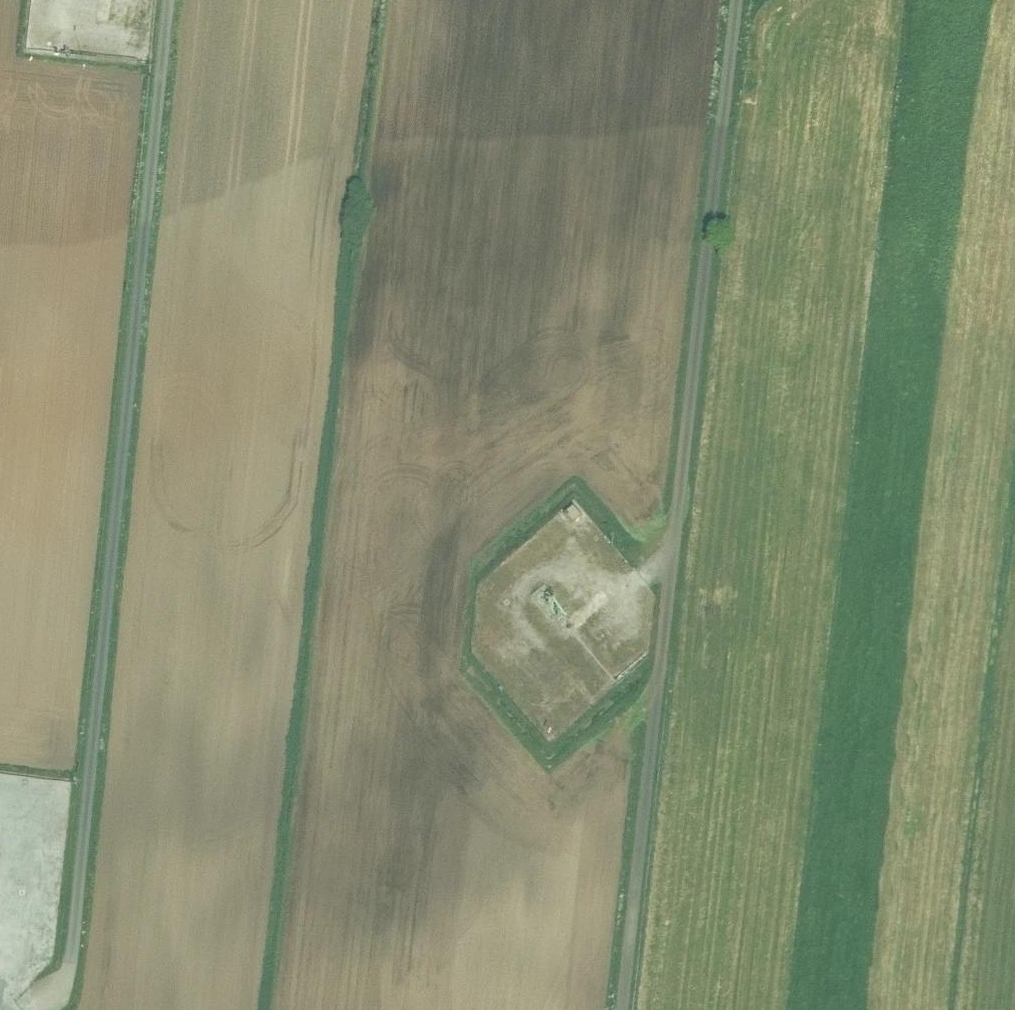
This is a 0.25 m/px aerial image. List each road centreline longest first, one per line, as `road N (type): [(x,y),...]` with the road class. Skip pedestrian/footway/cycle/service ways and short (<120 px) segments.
road 1 (track): [(737,0),(621,1009)]

